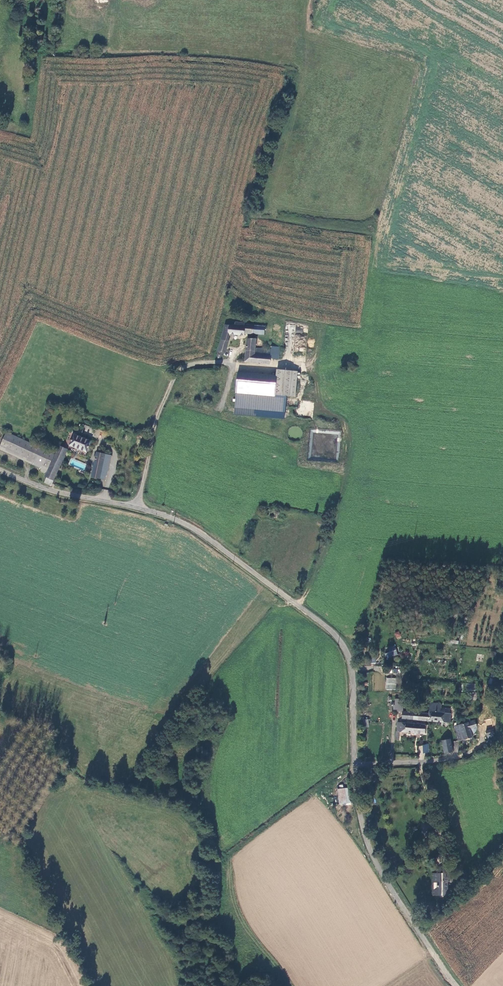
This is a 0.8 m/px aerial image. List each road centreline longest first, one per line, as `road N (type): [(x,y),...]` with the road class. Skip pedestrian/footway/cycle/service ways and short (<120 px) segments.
road 1 (unclassified): [(356,765),(352,672),(338,638),(196,530),(136,507)]
road 2 (unclassified): [(457,985),(373,855),(356,765)]
road 3 (unclassified): [(136,507),(175,374),(193,363),(233,363)]
road 4 (unclassified): [(136,507),(0,471)]

